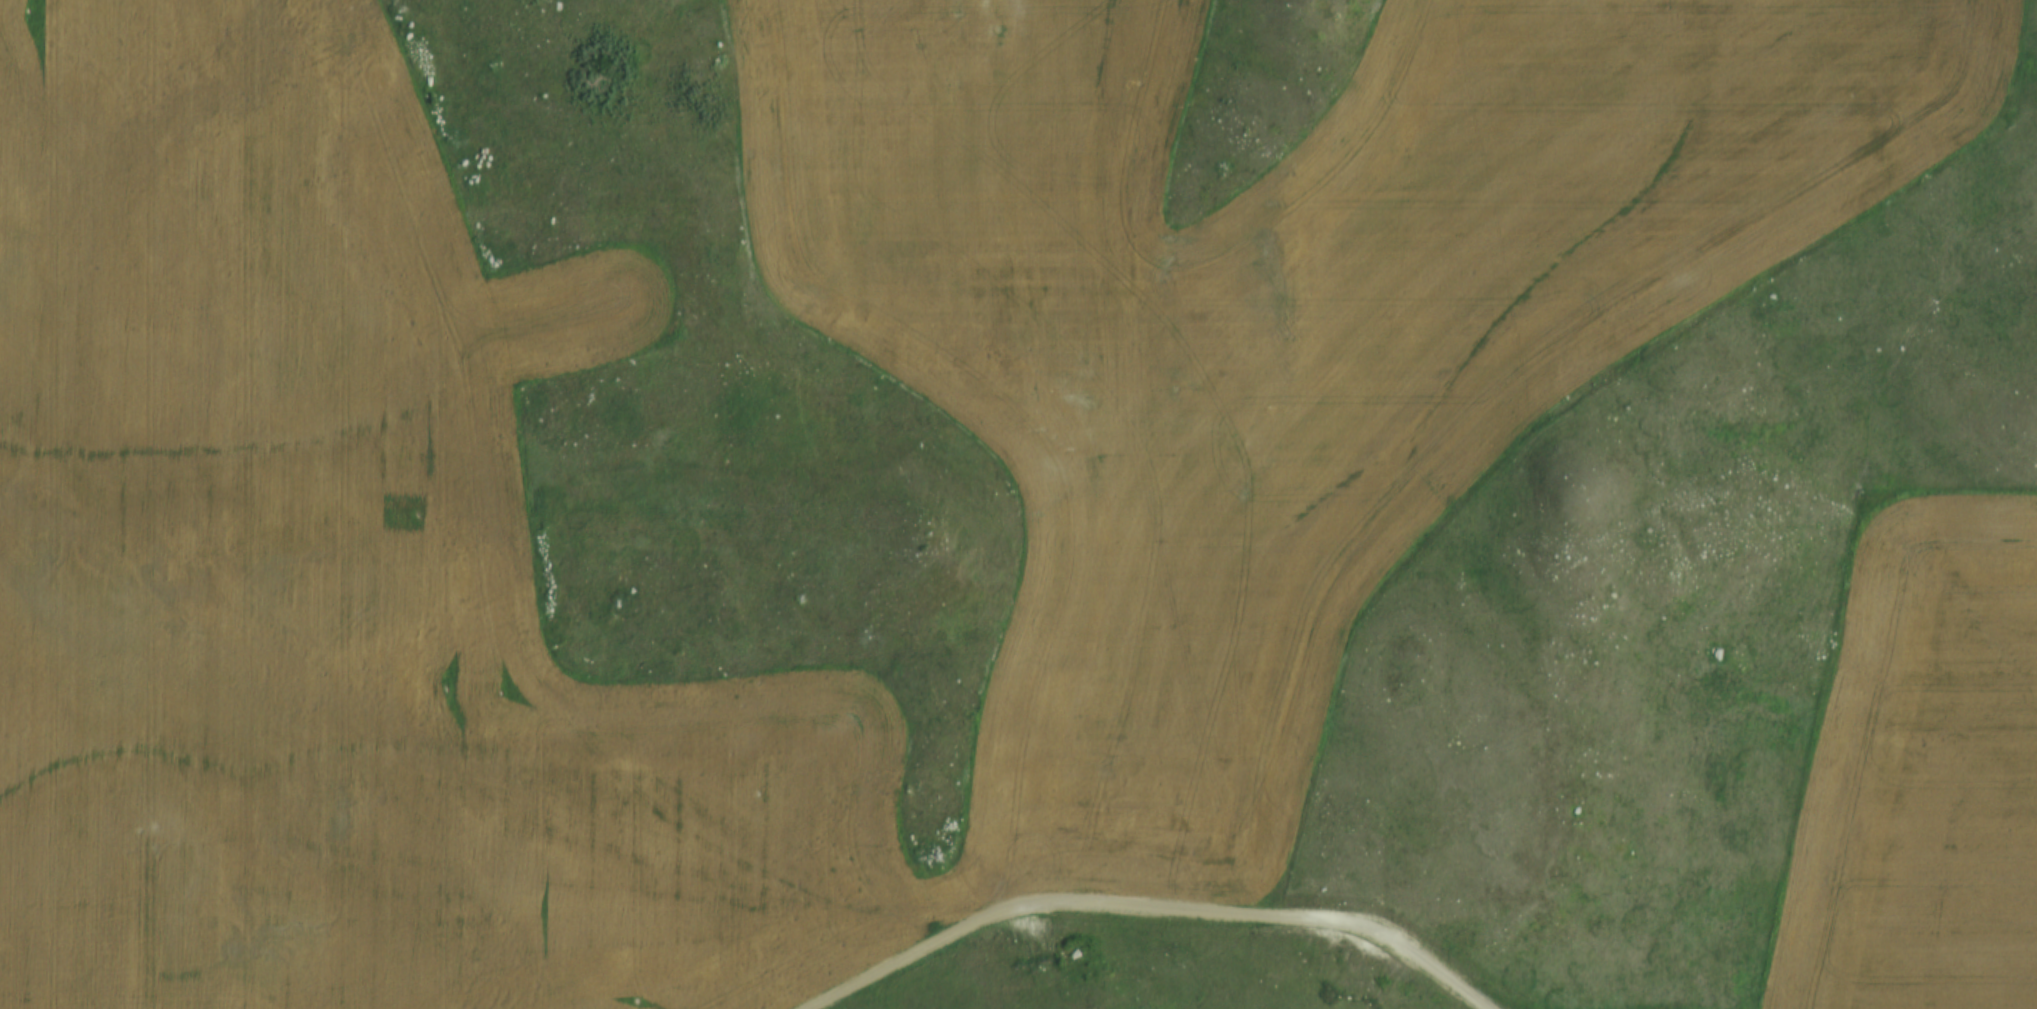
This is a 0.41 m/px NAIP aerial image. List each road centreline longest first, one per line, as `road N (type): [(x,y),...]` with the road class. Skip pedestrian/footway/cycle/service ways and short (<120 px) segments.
road 1 (residential): [(812,1008),(962,931),(1033,910),(1339,926),(1369,934),(1485,1008)]

